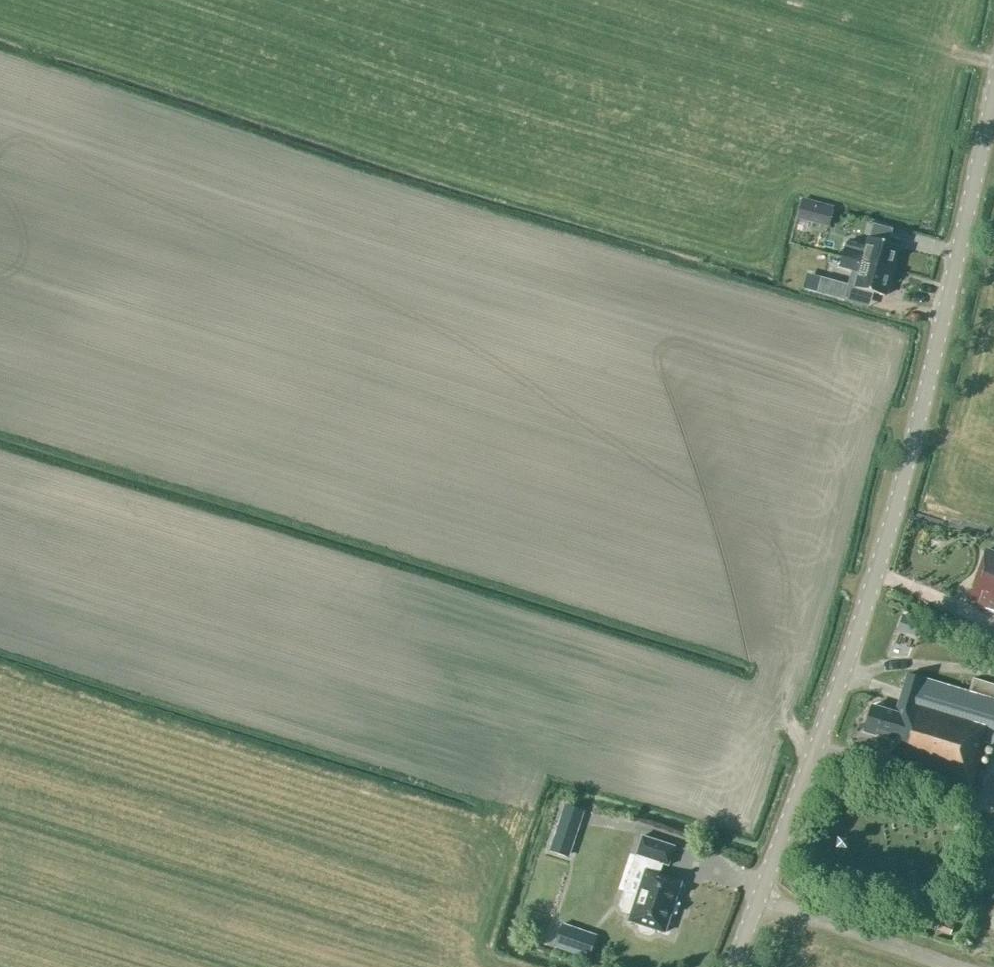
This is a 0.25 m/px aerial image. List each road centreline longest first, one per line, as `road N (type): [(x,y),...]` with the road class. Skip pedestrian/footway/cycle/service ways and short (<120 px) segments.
road 1 (tertiary): [(734,966),(896,518),(993,104)]

